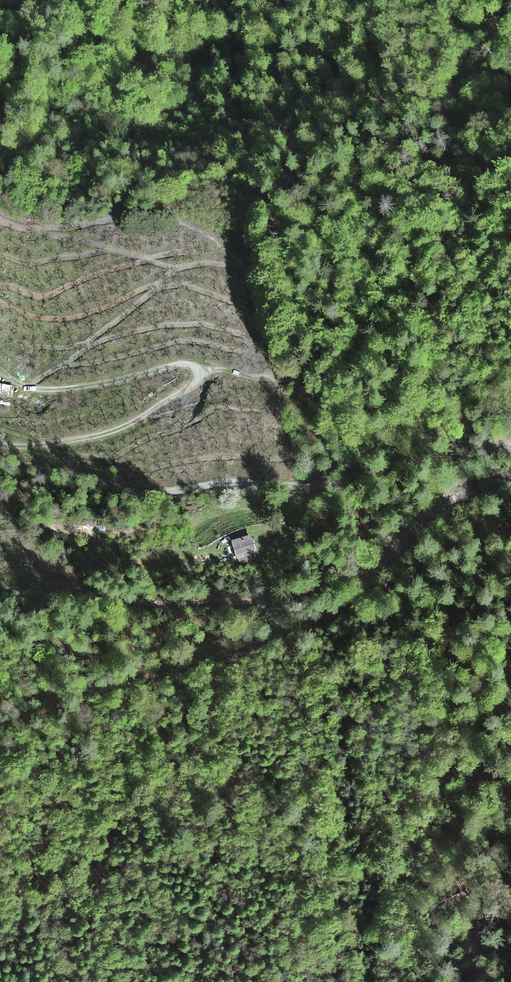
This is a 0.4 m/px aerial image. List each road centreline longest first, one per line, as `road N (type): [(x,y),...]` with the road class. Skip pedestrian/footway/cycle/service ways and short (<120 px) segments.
road 1 (track): [(510,477),(432,515),(341,612),(0,730)]
road 2 (track): [(0,455),(158,497),(238,479),(334,487),(409,464),(510,449)]
road 3 (track): [(201,366),(198,380),(140,422),(54,445),(0,445)]

